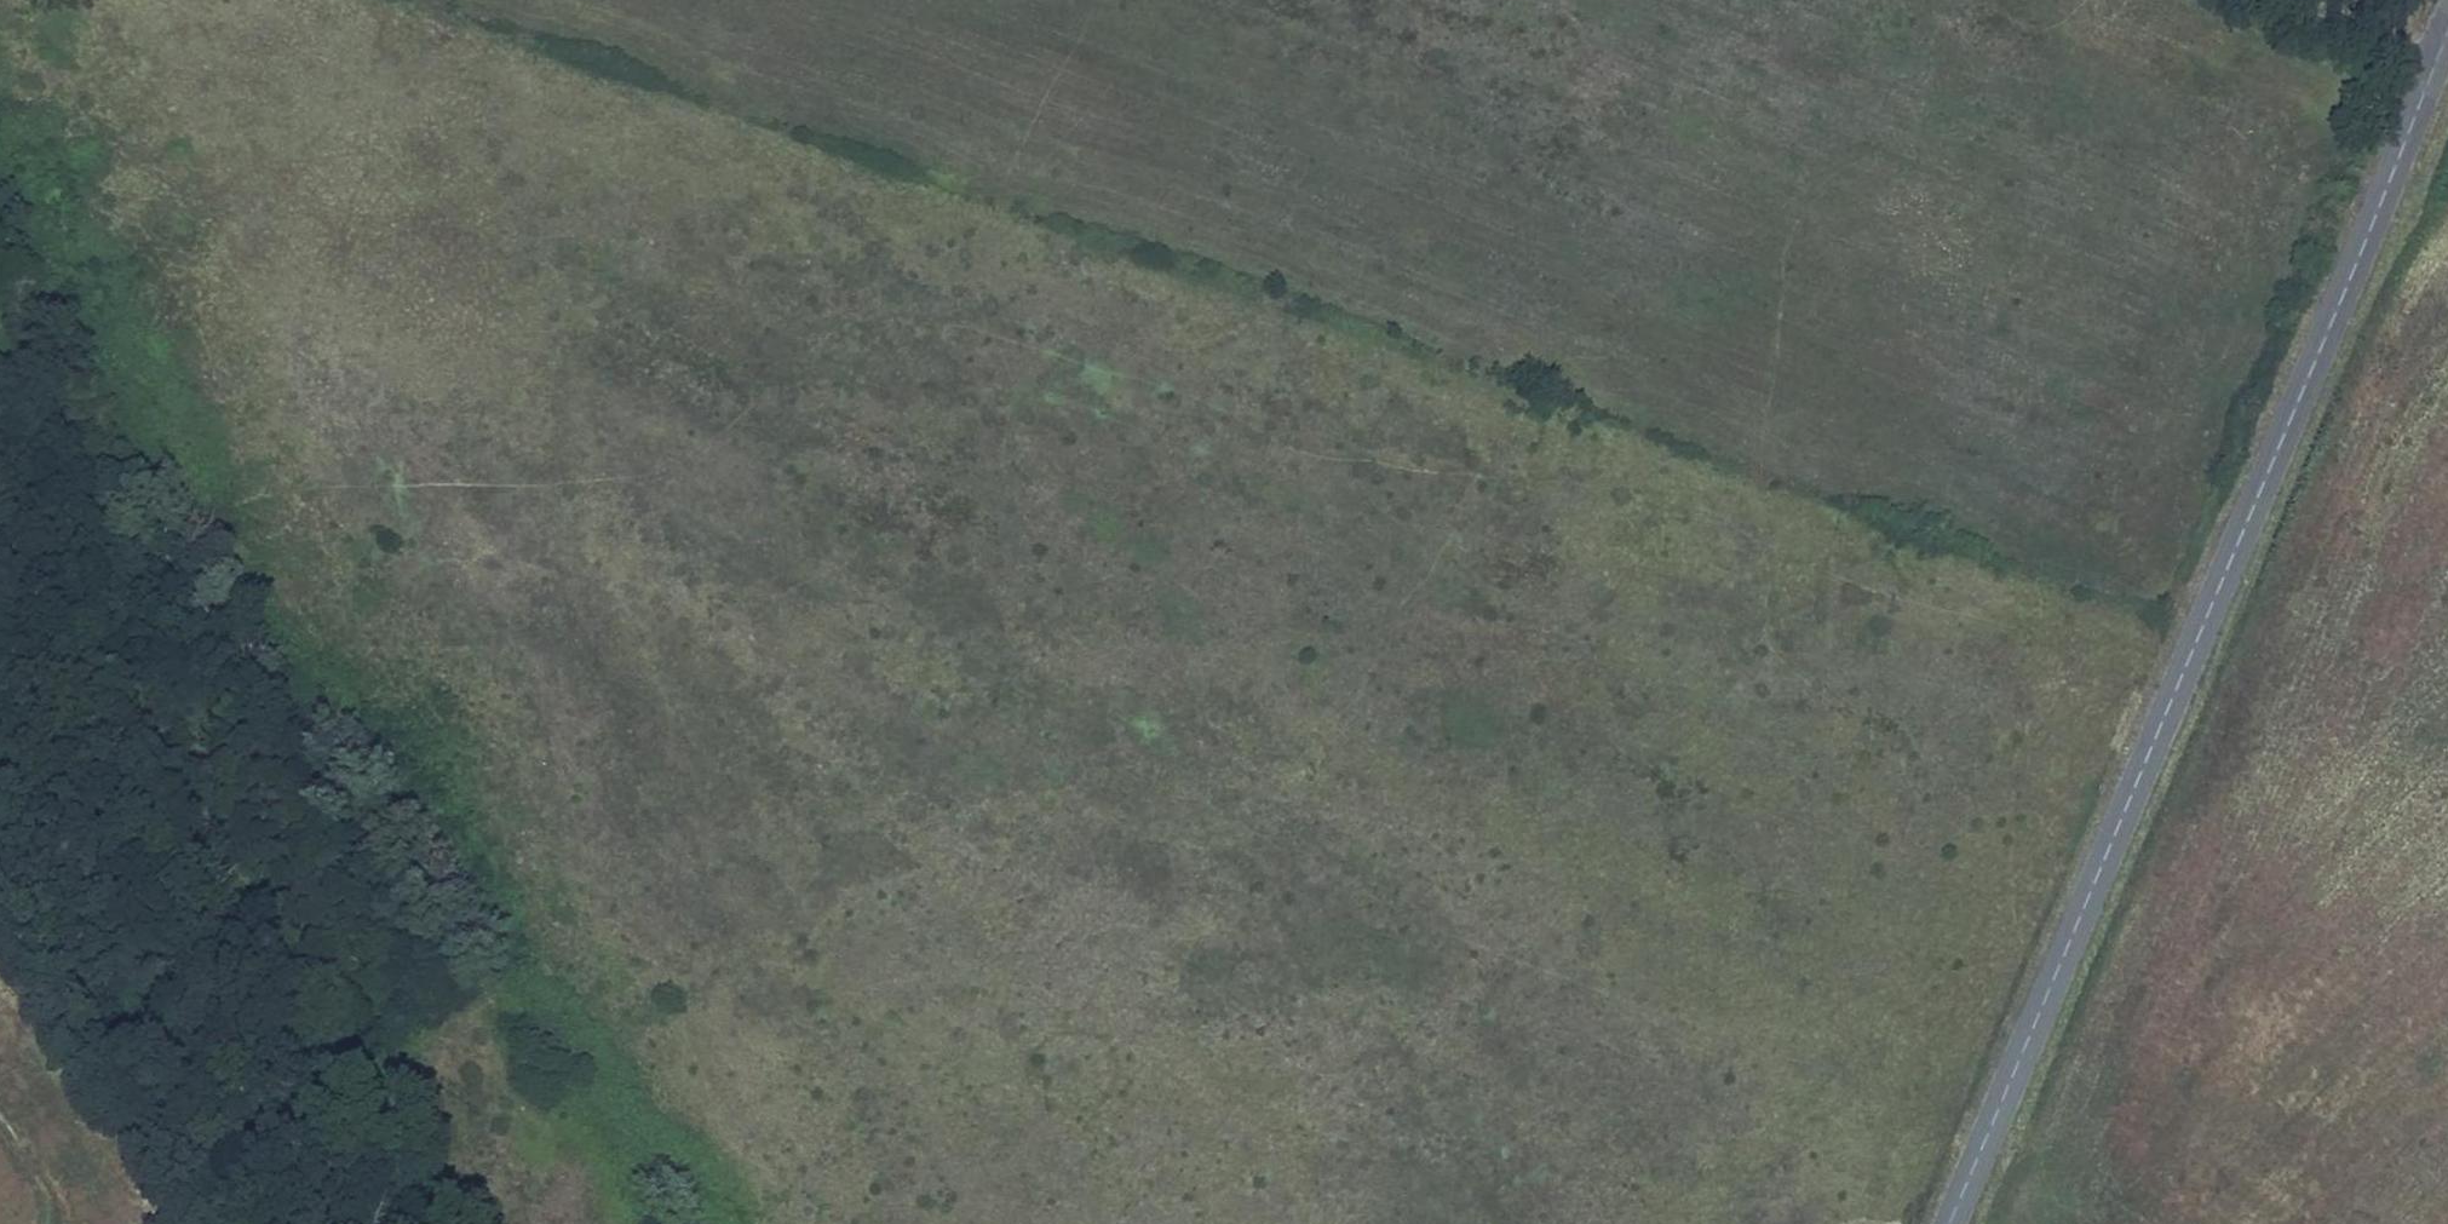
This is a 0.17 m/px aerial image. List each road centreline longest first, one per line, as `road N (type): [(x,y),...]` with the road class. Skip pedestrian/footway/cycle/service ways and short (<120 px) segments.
road 1 (unclassified): [(1949,1223),(2447,29)]
road 2 (track): [(2291,0),(2435,59)]

